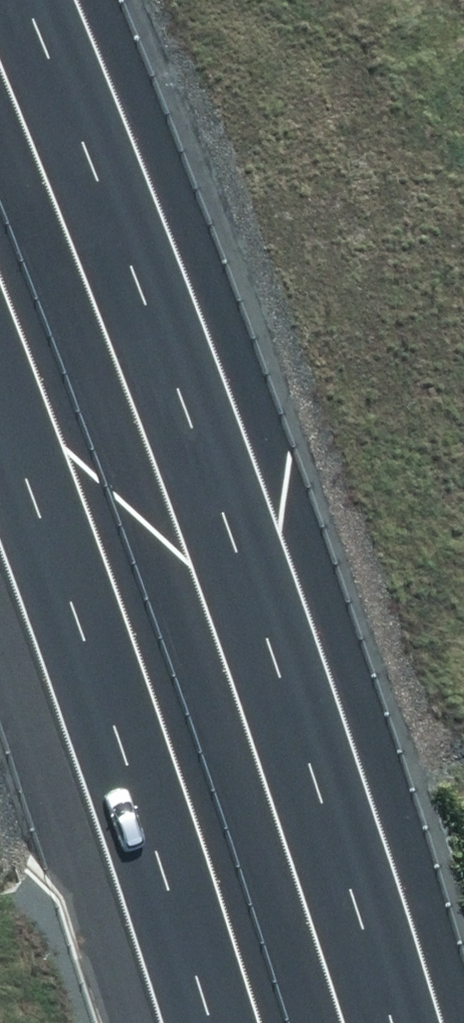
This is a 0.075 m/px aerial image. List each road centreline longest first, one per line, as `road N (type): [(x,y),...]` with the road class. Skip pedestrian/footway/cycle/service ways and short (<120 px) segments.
road 1 (motorway): [(14,0),(164,346),(379,1022)]
road 2 (motorway): [(204,1022),(0,432)]

